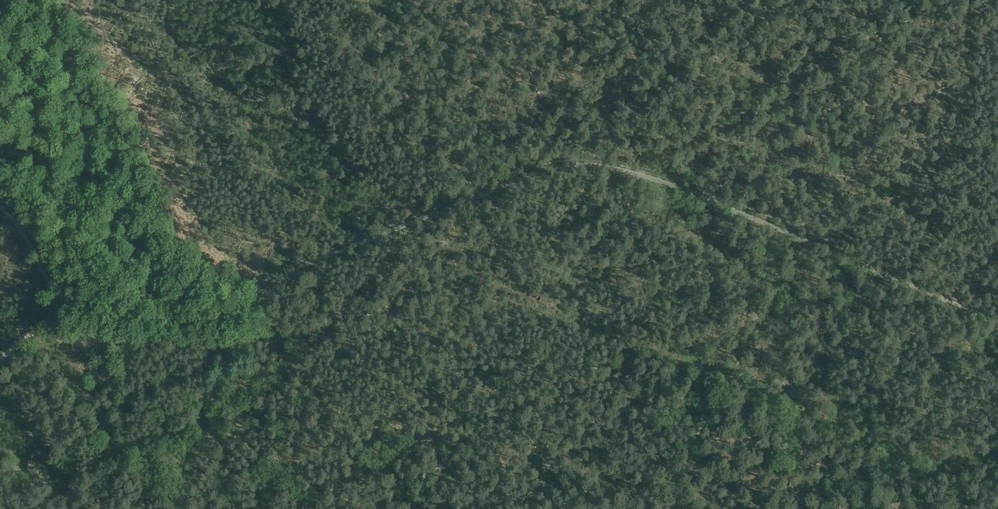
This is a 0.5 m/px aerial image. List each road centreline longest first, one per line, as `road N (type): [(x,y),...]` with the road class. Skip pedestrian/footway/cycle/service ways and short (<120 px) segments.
road 1 (track): [(0,359),(73,302),(0,183)]

